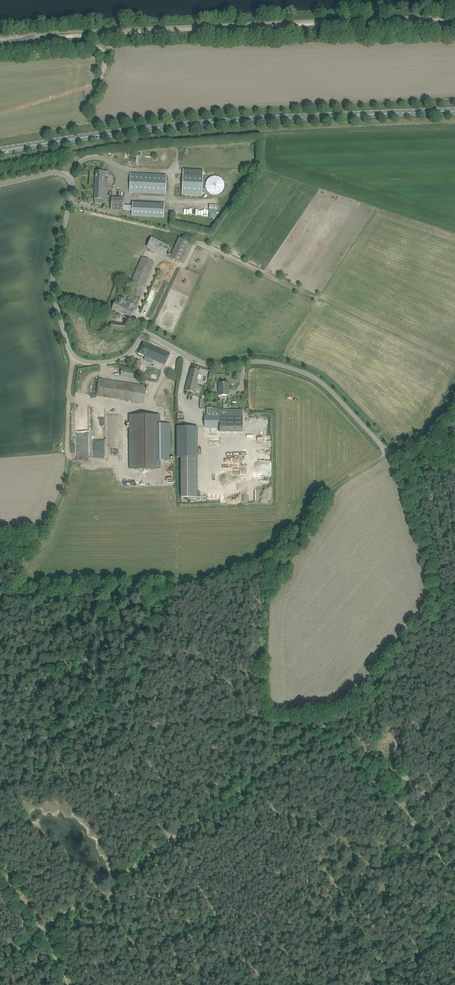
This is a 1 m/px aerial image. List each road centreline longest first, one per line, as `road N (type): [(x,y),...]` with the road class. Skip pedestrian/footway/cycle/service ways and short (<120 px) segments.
road 1 (secondary): [(0,151),(172,125),(454,110)]
road 2 (unclassified): [(75,358),(123,357),(148,336),(210,365),(285,366),(323,384),(389,451),(429,433),(454,400)]
road 3 (track): [(389,451),(326,484),(251,558),(195,579),(18,593),(8,563)]
road 4 (track): [(454,21),(28,38)]
road 5 (track): [(0,961),(70,908),(103,899),(122,876),(334,720)]
road 6 (track): [(403,450),(440,585),(437,605),(373,685),(334,720)]
road 7 (unclassified): [(75,358),(56,297),(71,181),(53,172),(0,185)]
road 8 (track): [(93,756),(130,726),(334,720)]
road 9 (track): [(0,565),(24,552),(63,486),(75,358)]
road 10 (track): [(100,787),(76,730),(77,683),(95,658),(106,585)]
road 11 (track): [(324,730),(439,848),(454,877)]
road 12 (unclassified): [(0,43),(28,38),(103,48),(101,86)]

